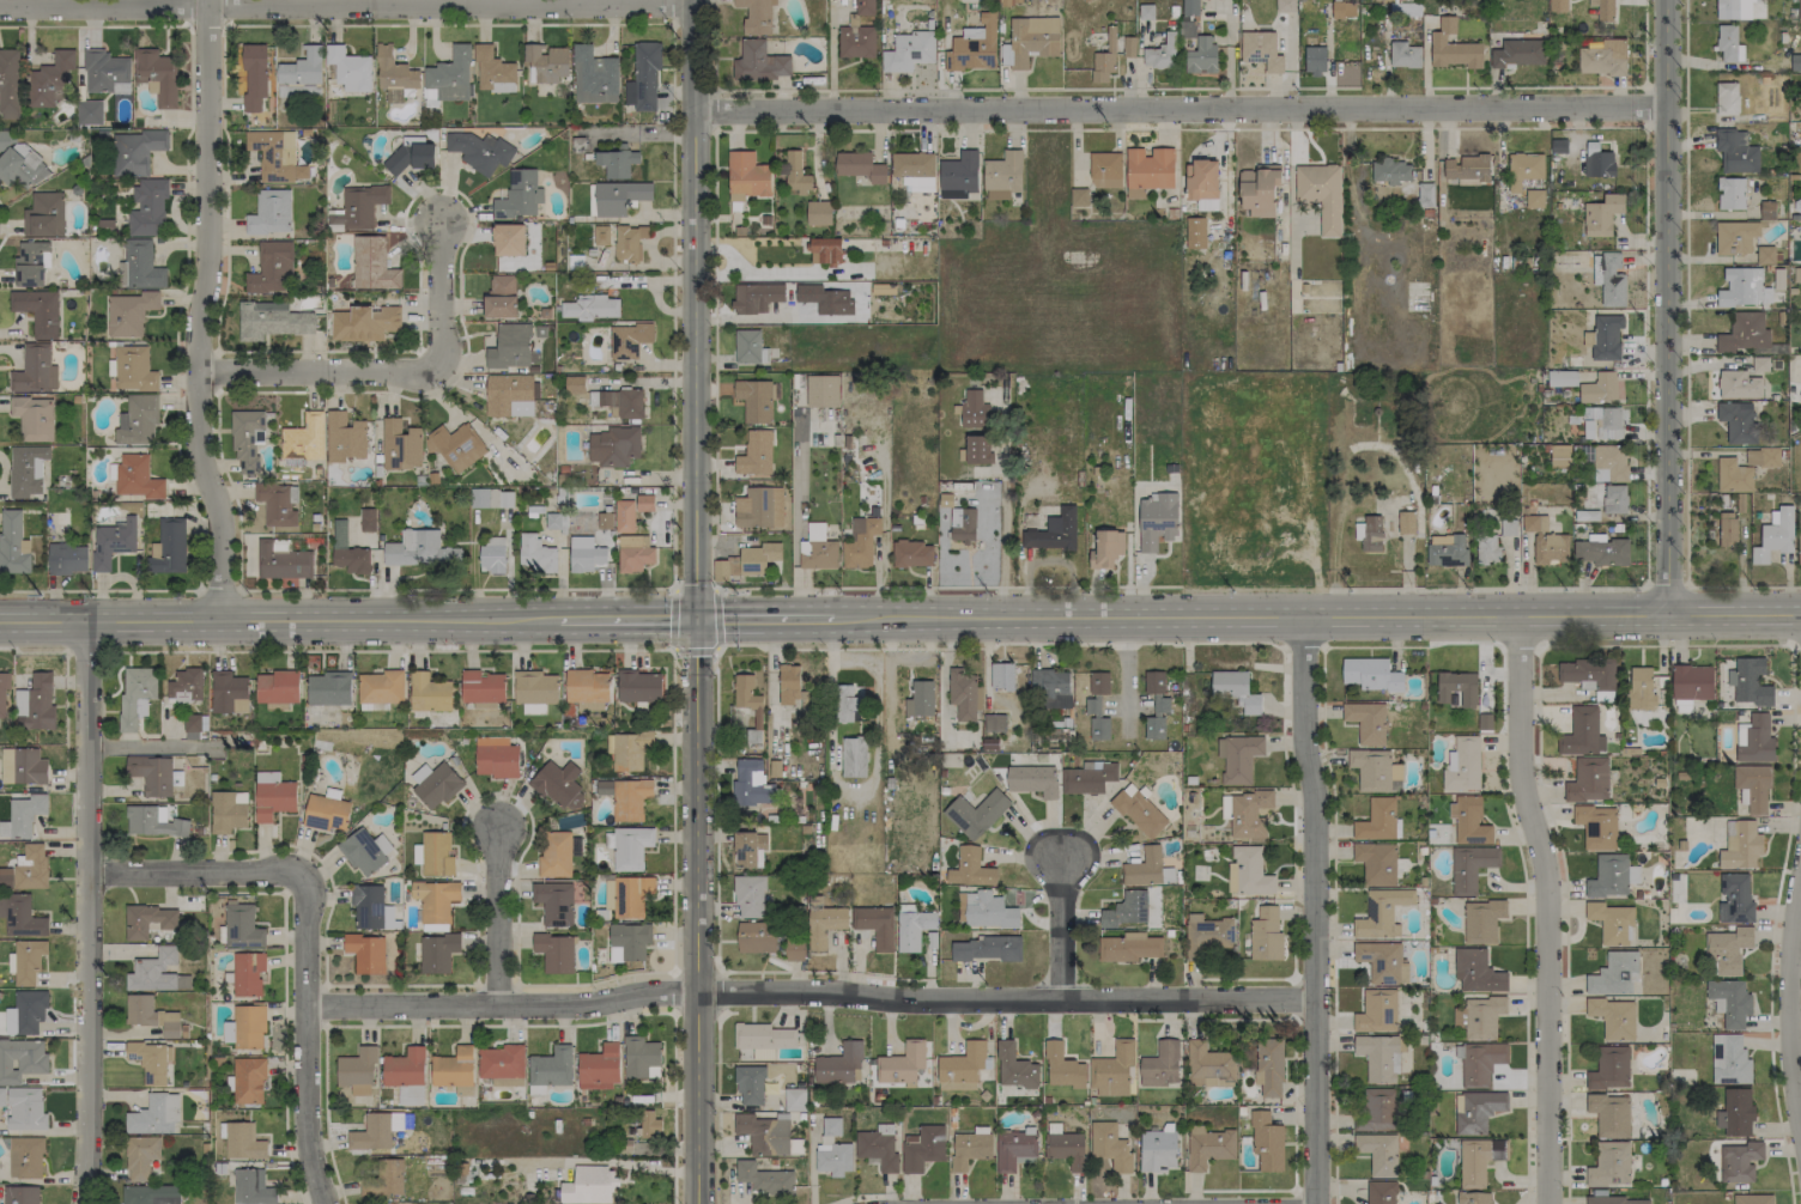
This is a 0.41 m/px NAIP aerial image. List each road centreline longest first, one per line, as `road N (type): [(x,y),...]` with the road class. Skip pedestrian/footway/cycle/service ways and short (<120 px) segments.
road 1 (residential): [(303,1005),(498,1010),(697,993),(1318,1003)]
road 2 (residential): [(696,115),(1668,108)]
road 3 (secondary): [(1800,620),(833,616)]
road 4 (residential): [(0,7),(693,2)]
road 5 (residential): [(206,0),(206,254),(194,377),(196,449),(217,507),(219,622)]
road 6 (tertiary): [(693,0),(695,616)]
road 7 (residential): [(1667,0),(1668,615)]
road 8 (residential): [(1517,618),(1523,799),(1547,882),(1551,1203)]
road 9 (residential): [(1296,616),(1317,815),(1315,1203)]
road 10 (tertiary): [(695,616),(698,1203)]
road 11 (residential): [(87,622),(83,1203)]
road 12 (secondary): [(562,619),(0,624)]
road 13 (residential): [(305,896),(307,1150),(324,1203)]
road 14 (residential): [(194,377),(431,370)]
road 15 (residential): [(1800,886),(1790,973),(1800,1122)]
road 16 (residential): [(90,874),(299,875),(305,896)]
road 17 (residential): [(496,833),(498,1010)]
road 18 (residential): [(431,370),(439,221)]
road 19 (residential): [(1065,858),(1062,1001)]
road 20 (secondary): [(695,616),(562,619)]

